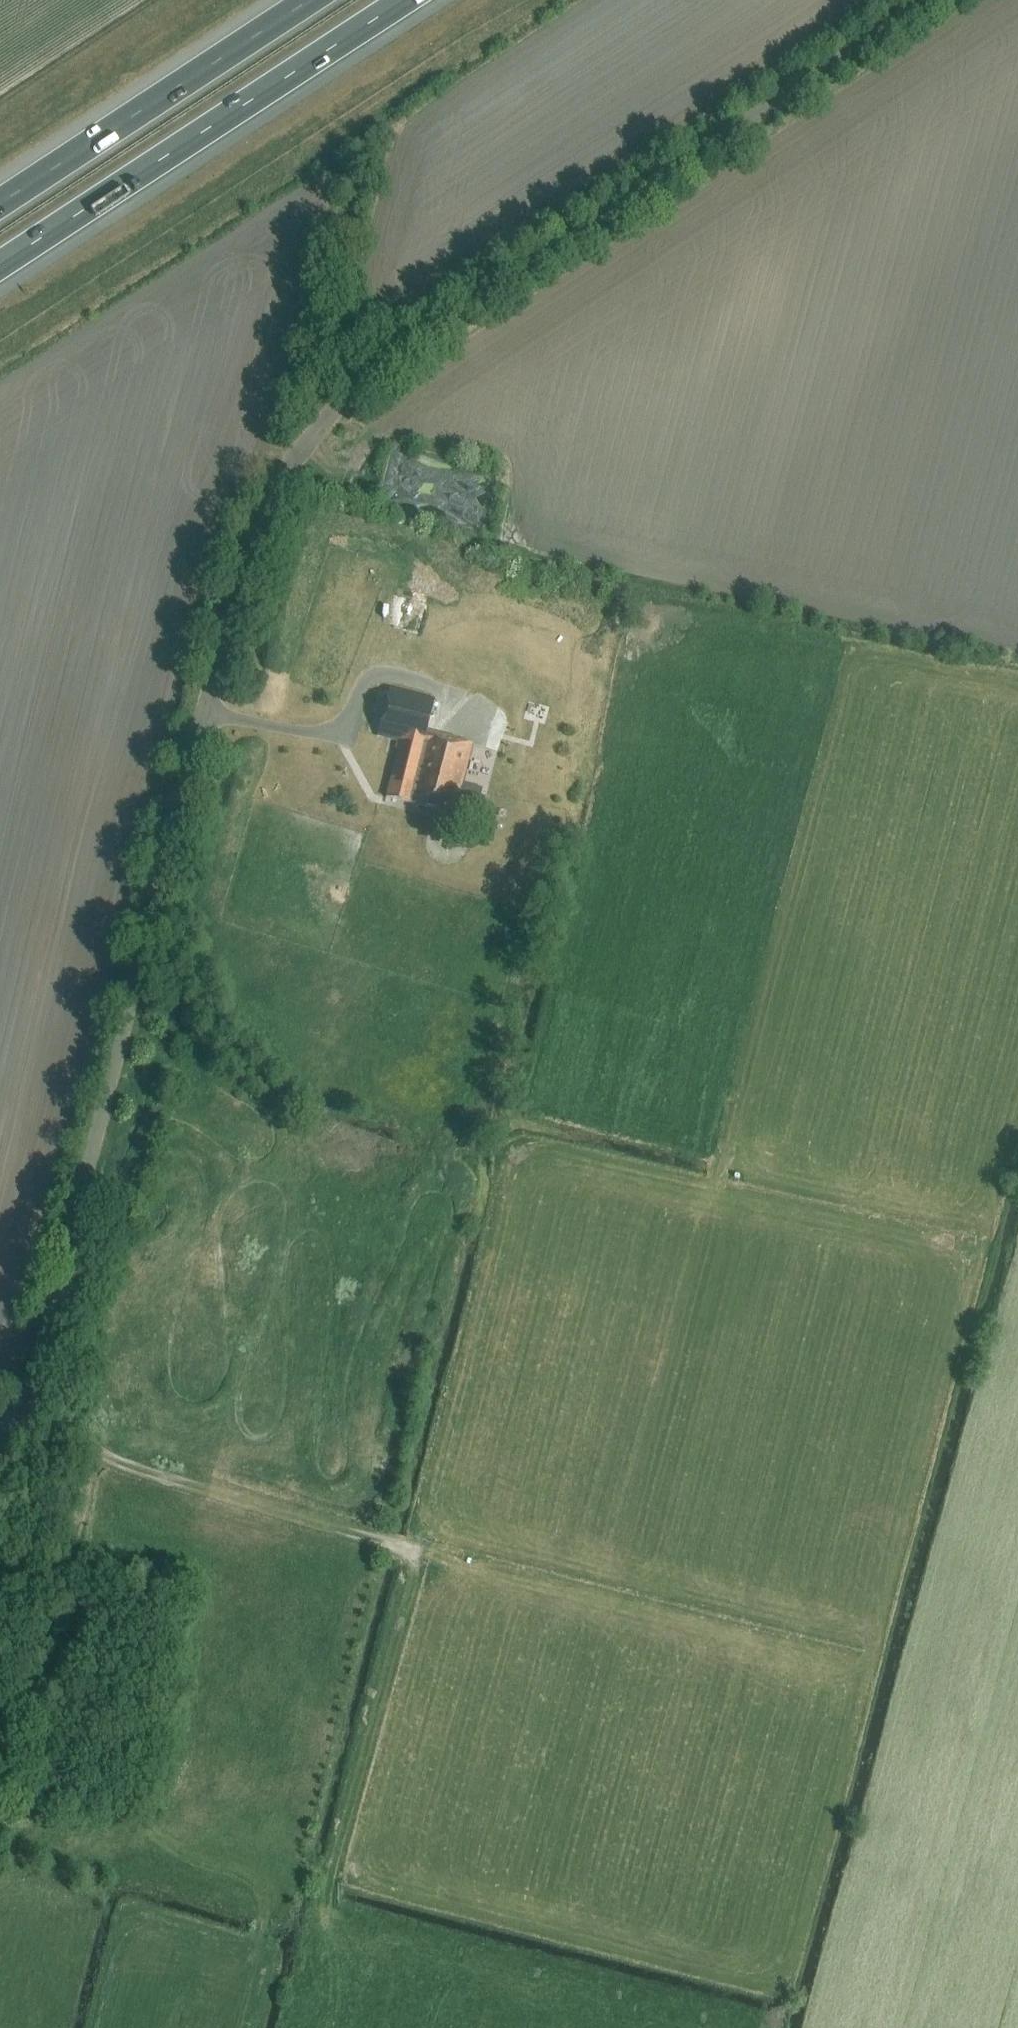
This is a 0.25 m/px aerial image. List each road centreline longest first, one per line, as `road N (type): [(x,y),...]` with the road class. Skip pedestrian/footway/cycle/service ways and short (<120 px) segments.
road 1 (unclassified): [(0,1428),(33,1380),(174,773),(238,550),(272,478),(317,416),(918,0)]
road 2 (motorway): [(0,265),(404,0)]
road 3 (motorway): [(309,0),(0,203)]

